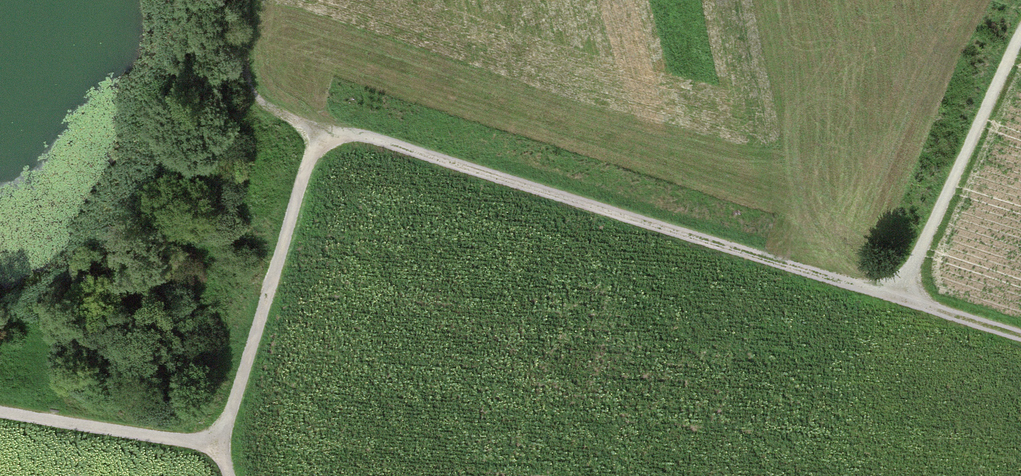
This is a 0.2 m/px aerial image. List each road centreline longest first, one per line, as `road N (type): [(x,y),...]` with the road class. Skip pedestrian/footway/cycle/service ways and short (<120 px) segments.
road 1 (track): [(1020,36),(896,295),(355,134),(323,140),(307,160),(220,444)]
road 2 (track): [(220,444),(0,414)]
road 3 (track): [(323,140),(254,100),(246,74),(248,0)]
road 4 (track): [(1020,335),(896,295)]

